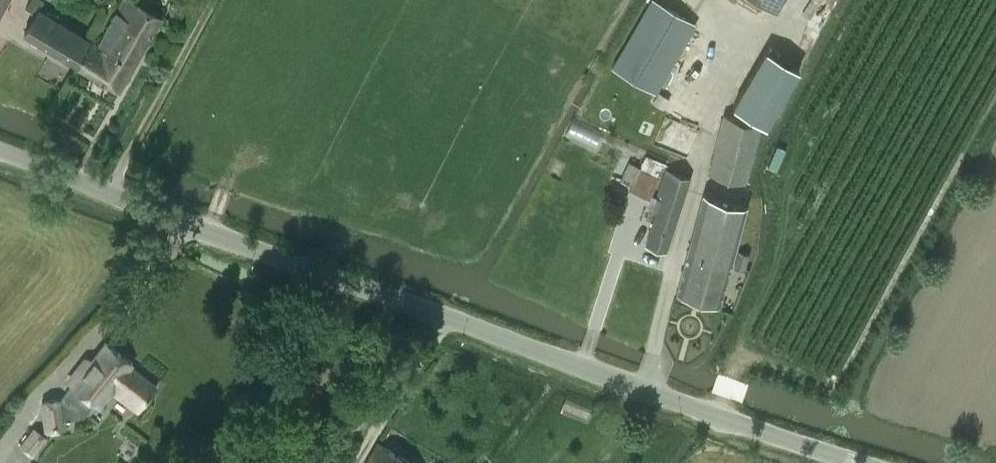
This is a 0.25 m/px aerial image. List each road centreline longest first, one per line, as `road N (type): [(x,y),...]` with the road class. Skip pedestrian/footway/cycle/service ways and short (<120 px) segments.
road 1 (unclassified): [(861,462),(649,393),(0,150)]
road 2 (track): [(649,393),(658,331),(718,105),(798,0)]

